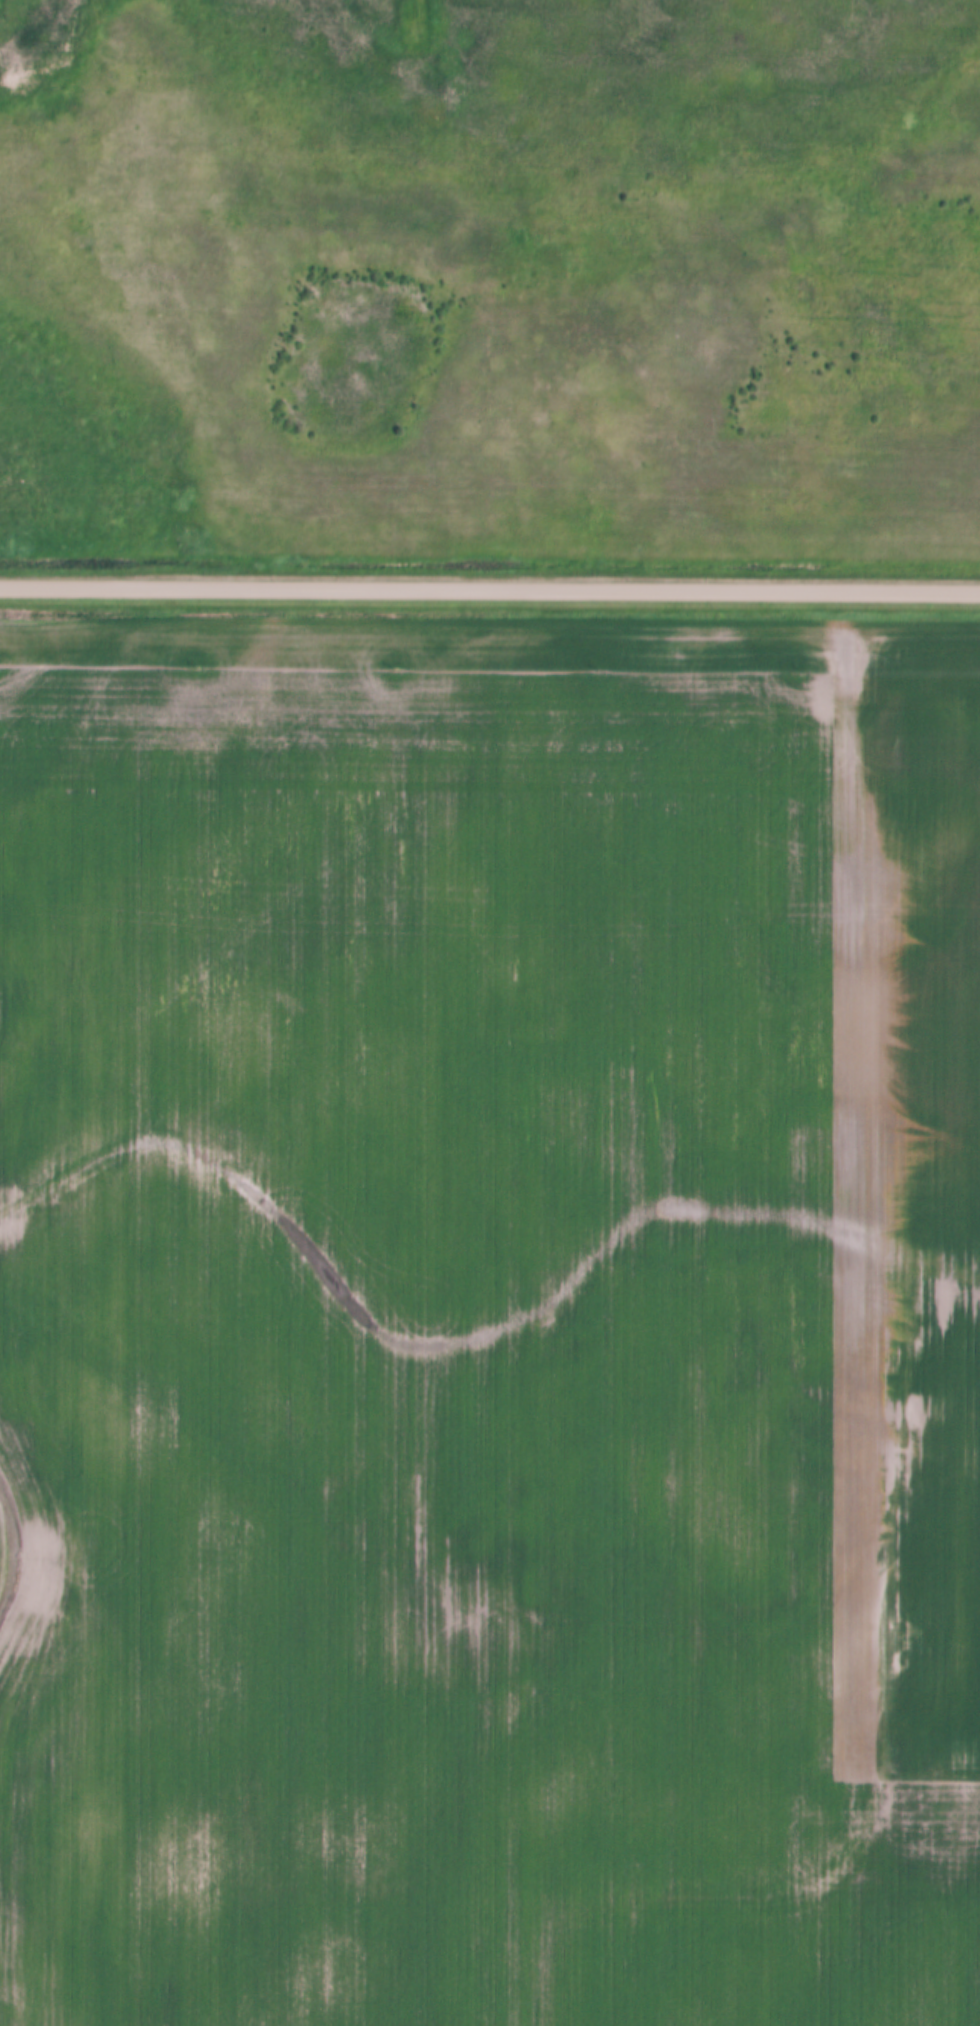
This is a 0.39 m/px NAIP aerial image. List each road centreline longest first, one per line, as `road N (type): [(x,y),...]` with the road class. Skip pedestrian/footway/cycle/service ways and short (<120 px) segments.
road 1 (residential): [(979,595),(0,592)]

